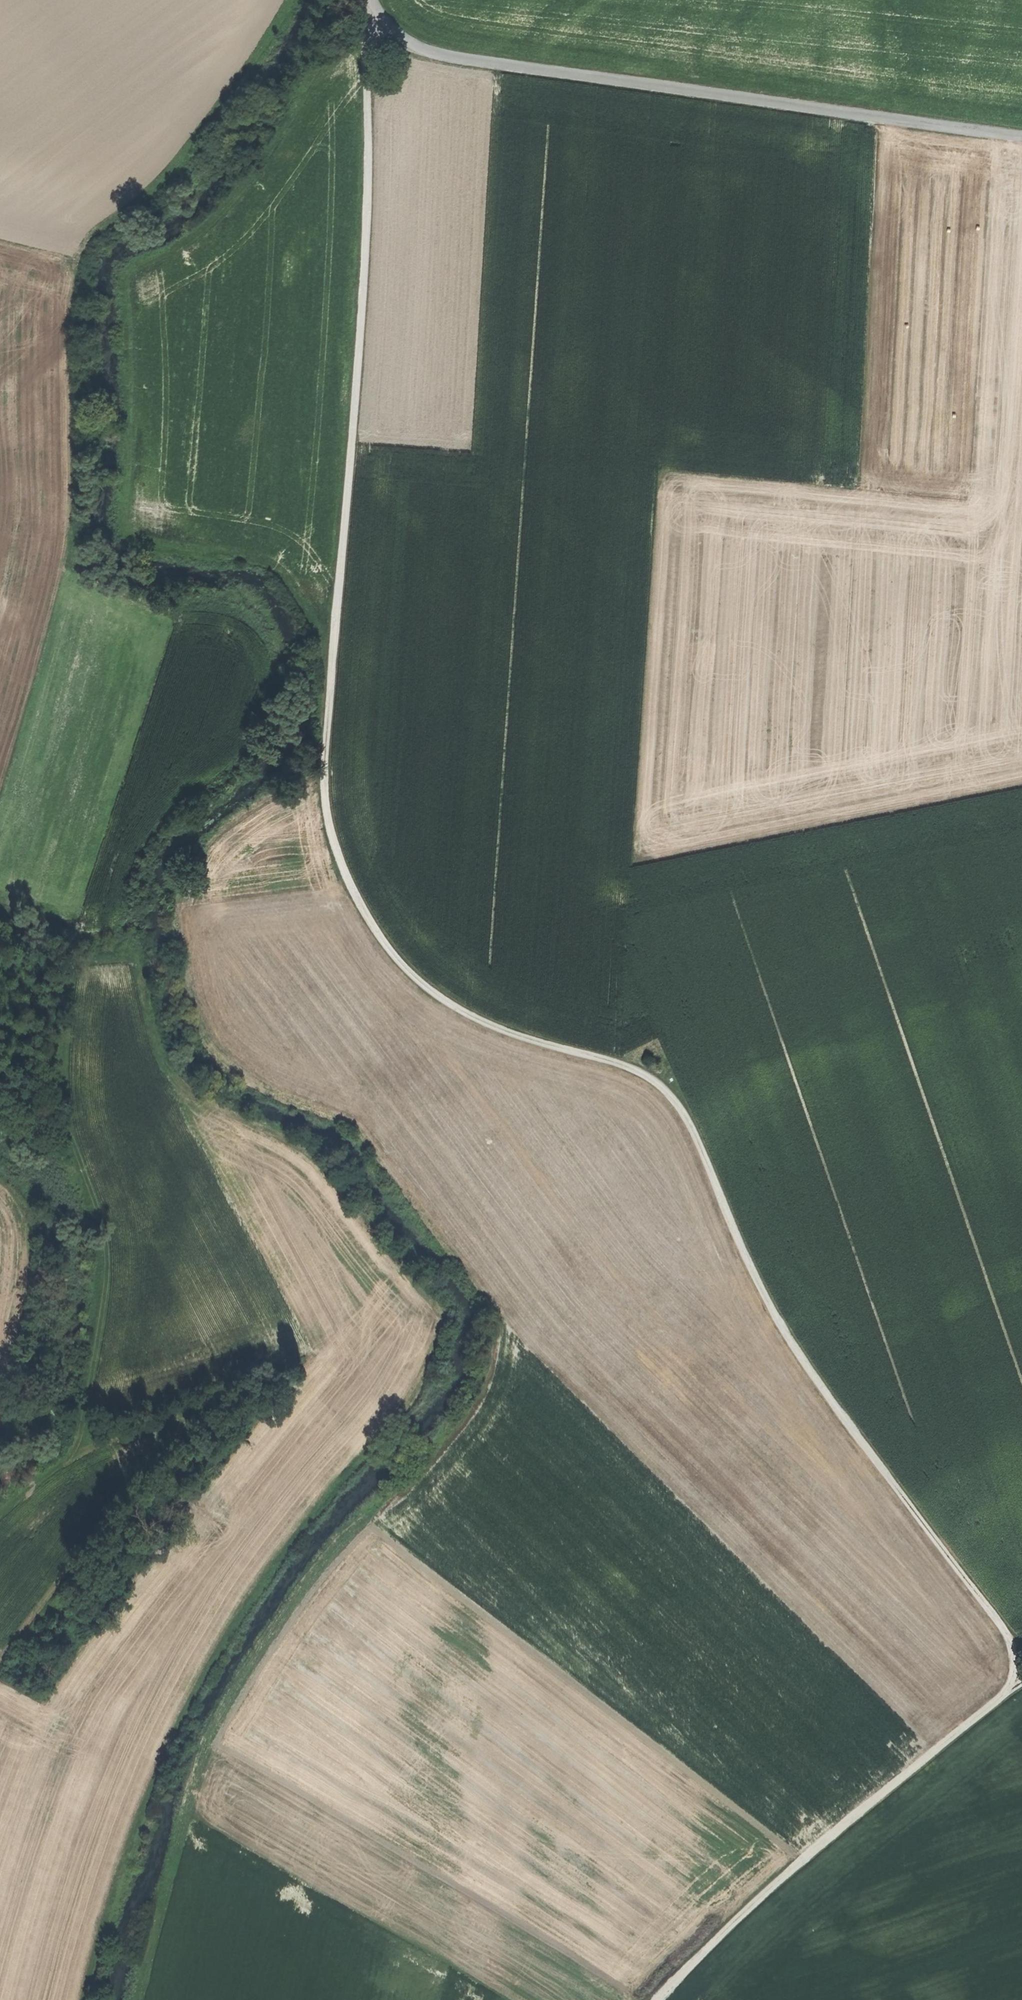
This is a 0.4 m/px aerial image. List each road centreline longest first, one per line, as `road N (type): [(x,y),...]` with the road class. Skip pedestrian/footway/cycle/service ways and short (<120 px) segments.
road 1 (track): [(383,26),(368,54),(363,259),(325,734),(325,799),(338,846),(389,948),(414,976),(467,1014),(663,1083),(688,1122),(774,1314),(1008,1637),(1018,1678)]
road 2 (tertiary): [(371,0),(383,26),(429,51),(1021,134)]
road 3 (track): [(0,1514),(91,1457),(87,1421),(109,1259),(74,1140),(0,1109)]
road 4 (track): [(658,1999),(752,1902),(1021,1676)]

